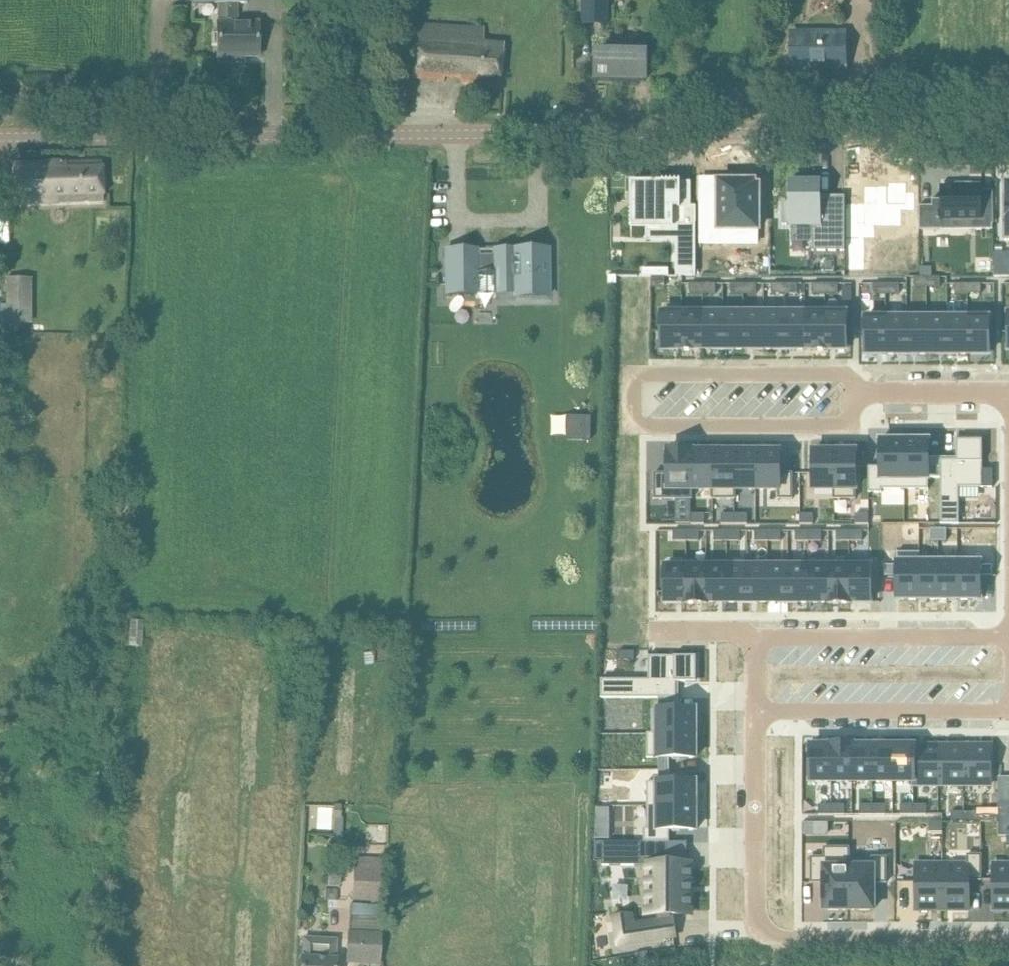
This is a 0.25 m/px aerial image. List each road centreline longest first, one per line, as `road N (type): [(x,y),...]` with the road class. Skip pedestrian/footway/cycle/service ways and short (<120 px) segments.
road 1 (unclassified): [(0,137),(1008,128)]
road 2 (residential): [(860,393),(844,425),(645,428),(632,413),(633,383),(646,374),(843,374)]
road 3 (residential): [(1008,937),(762,931),(759,718)]
road 4 (residential): [(758,630),(1008,628)]
road 5 (residential): [(759,718),(1008,716)]
road 6 (residential): [(860,393),(1008,392)]

